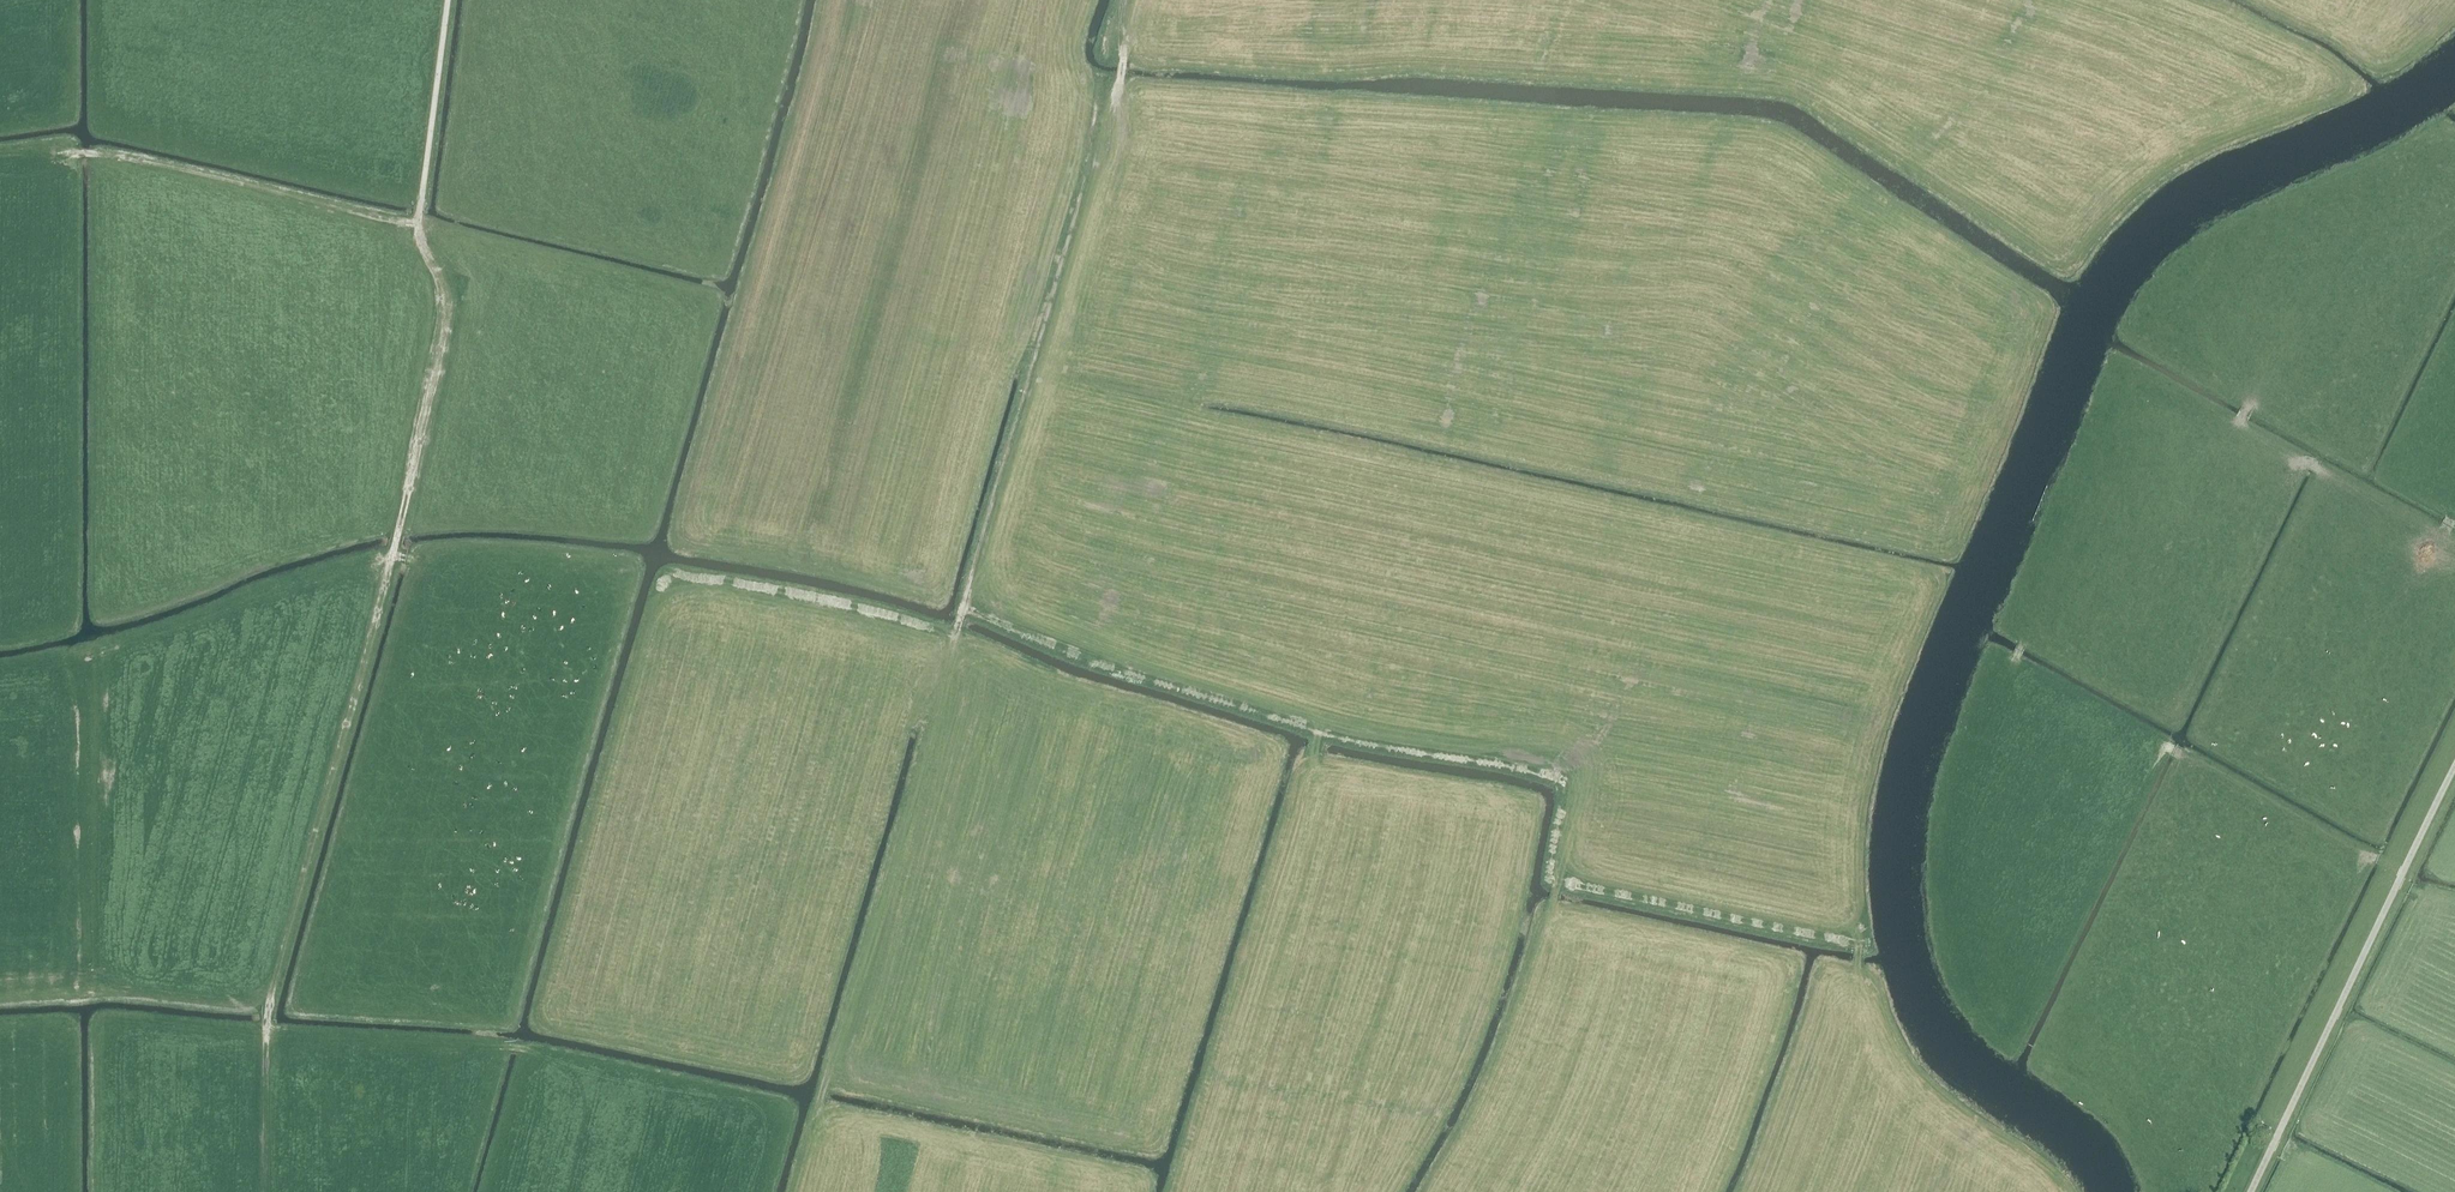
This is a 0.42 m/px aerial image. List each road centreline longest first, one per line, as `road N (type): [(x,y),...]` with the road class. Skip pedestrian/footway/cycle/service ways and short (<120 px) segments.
road 1 (unclassified): [(2251,1191),(2454,768)]
road 2 (track): [(447,0),(416,236)]

